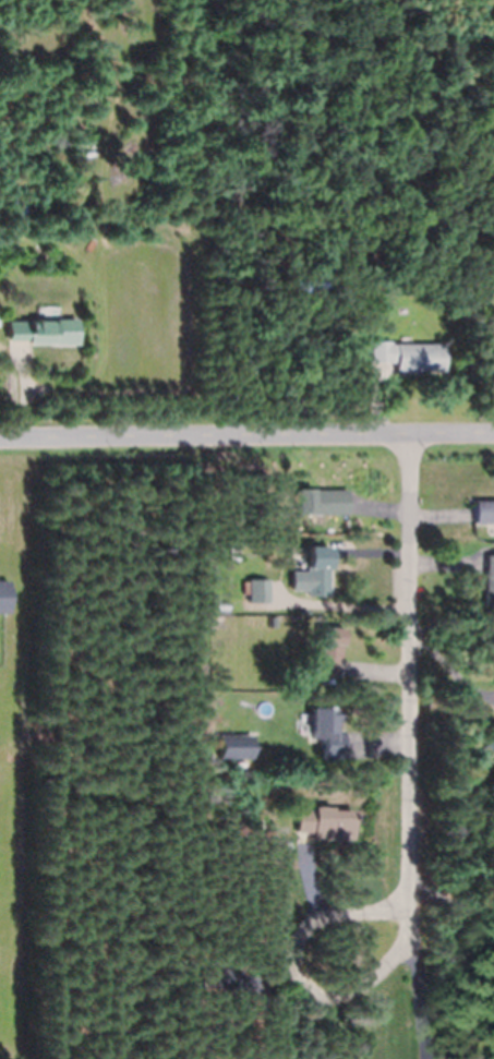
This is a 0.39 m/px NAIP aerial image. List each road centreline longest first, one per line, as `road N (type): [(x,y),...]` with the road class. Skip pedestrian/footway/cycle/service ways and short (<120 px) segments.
road 1 (tertiary): [(0,441),(493,433)]
road 2 (residential): [(414,436),(417,910)]
road 3 (residential): [(418,934),(417,910),(324,914),(297,938),(294,961),(317,990),(353,989),(408,951),(418,934)]

